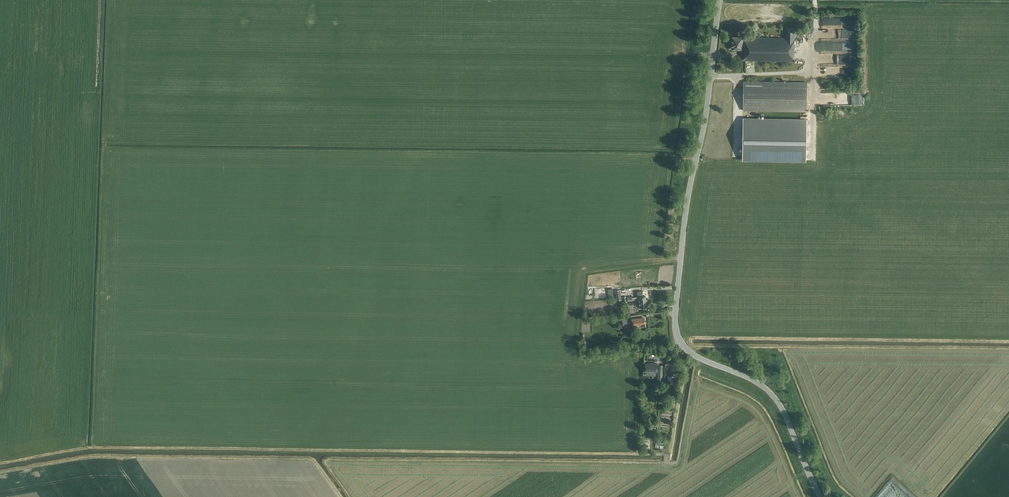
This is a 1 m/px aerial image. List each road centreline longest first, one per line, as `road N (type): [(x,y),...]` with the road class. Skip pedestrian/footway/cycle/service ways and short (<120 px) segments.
road 1 (tertiary): [(821,496),(771,391),(697,359),(679,338),(687,201),(721,0)]

